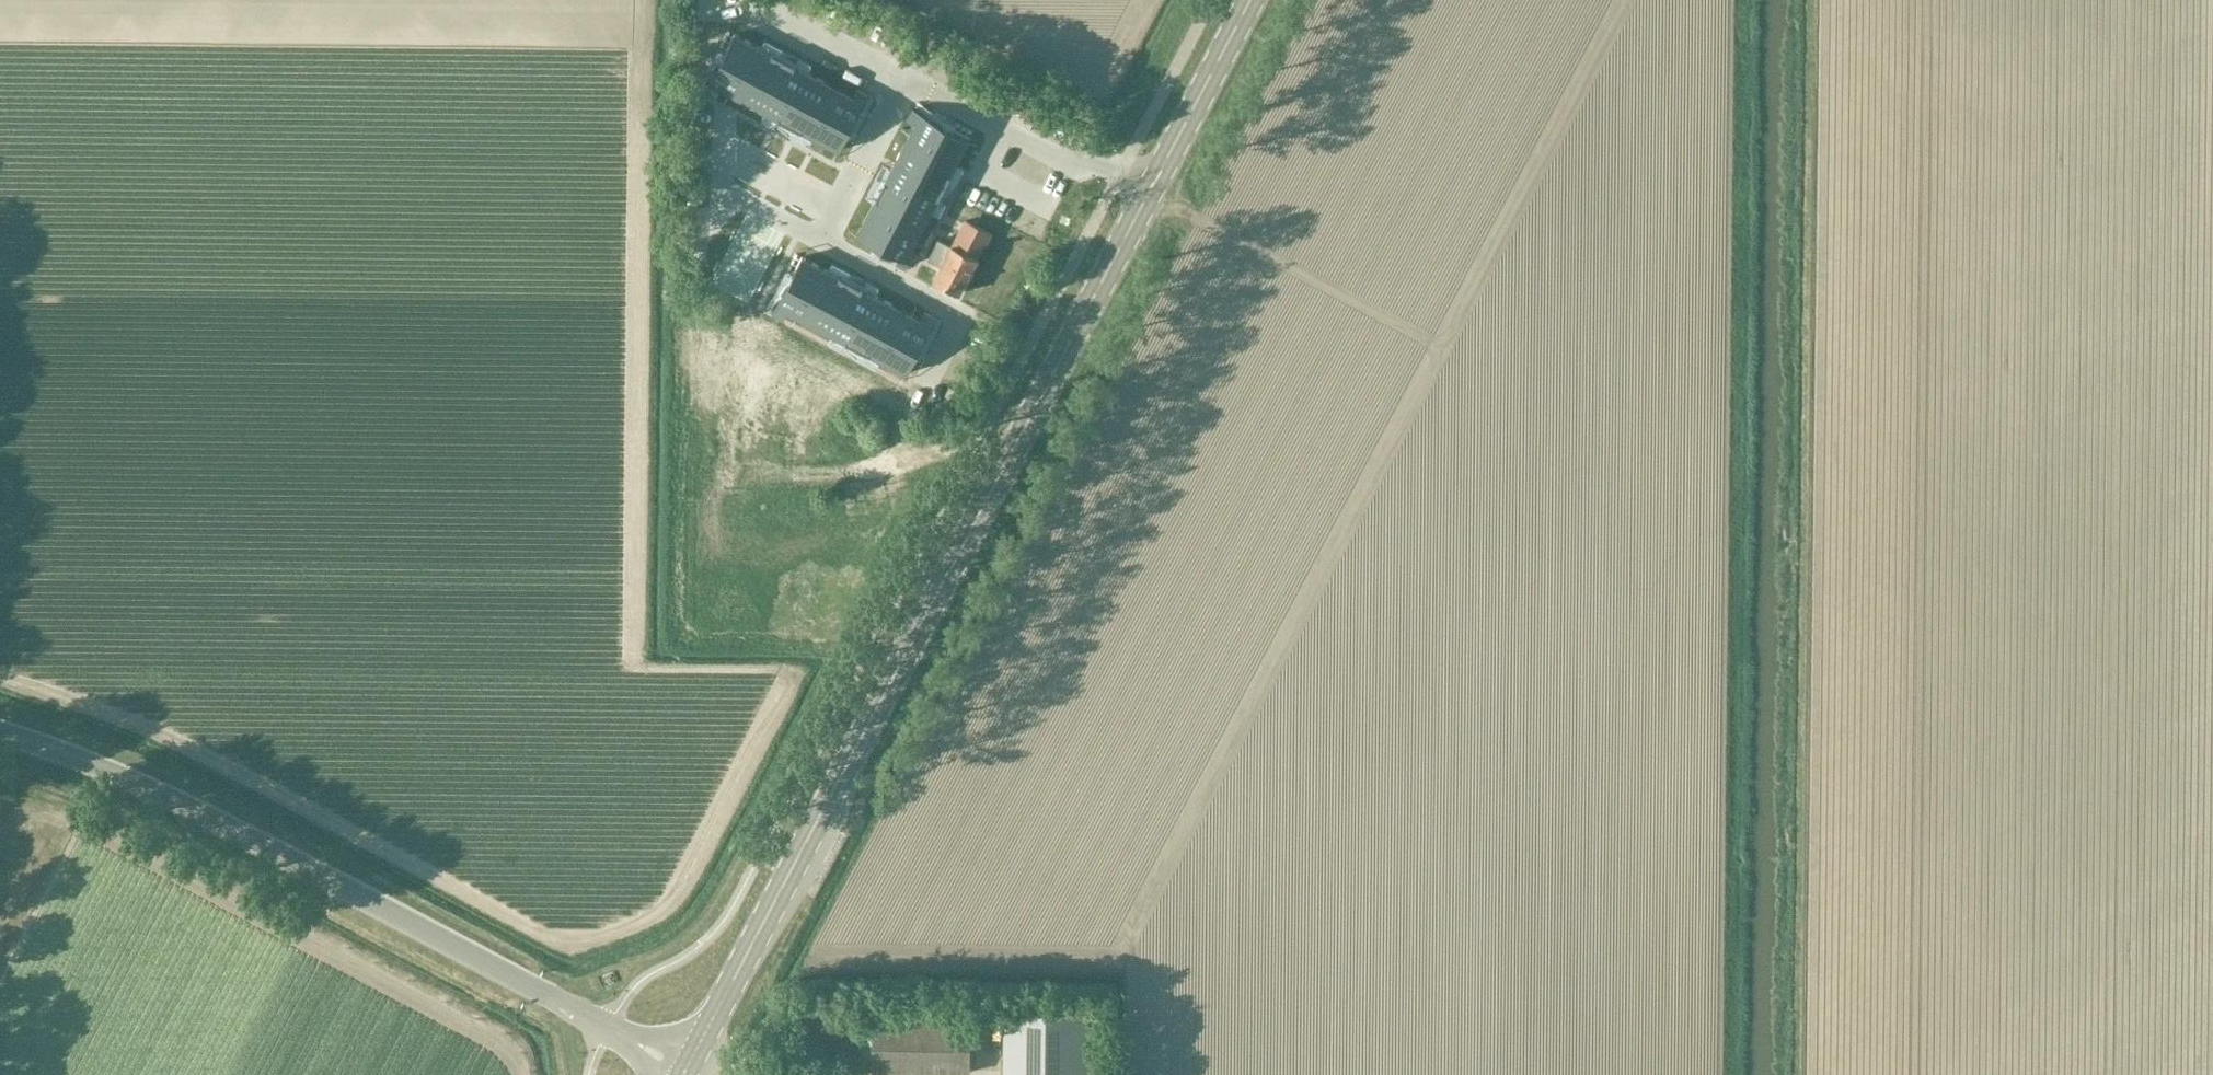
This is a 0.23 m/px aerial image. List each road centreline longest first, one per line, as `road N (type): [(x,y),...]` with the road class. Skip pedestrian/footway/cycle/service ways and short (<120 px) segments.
road 1 (secondary): [(693,1057),(1251,0)]
road 2 (unclassified): [(624,1039),(185,806),(0,733)]

